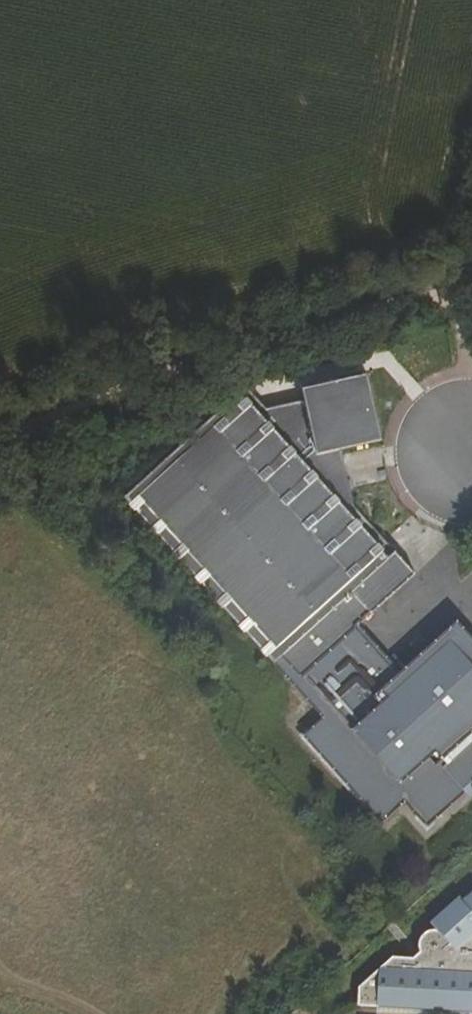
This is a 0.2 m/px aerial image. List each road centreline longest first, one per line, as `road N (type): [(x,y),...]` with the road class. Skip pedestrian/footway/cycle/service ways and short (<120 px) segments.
road 1 (track): [(471,279),(50,435),(0,470)]

